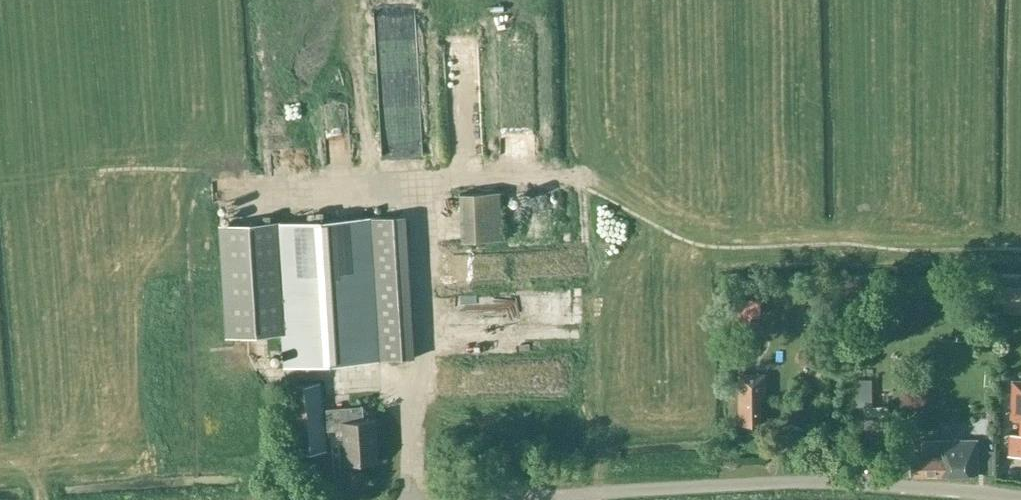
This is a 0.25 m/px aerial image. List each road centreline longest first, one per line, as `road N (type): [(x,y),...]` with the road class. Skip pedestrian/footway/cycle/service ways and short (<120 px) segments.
road 1 (unclassified): [(505,499),(811,483),(1020,498)]

